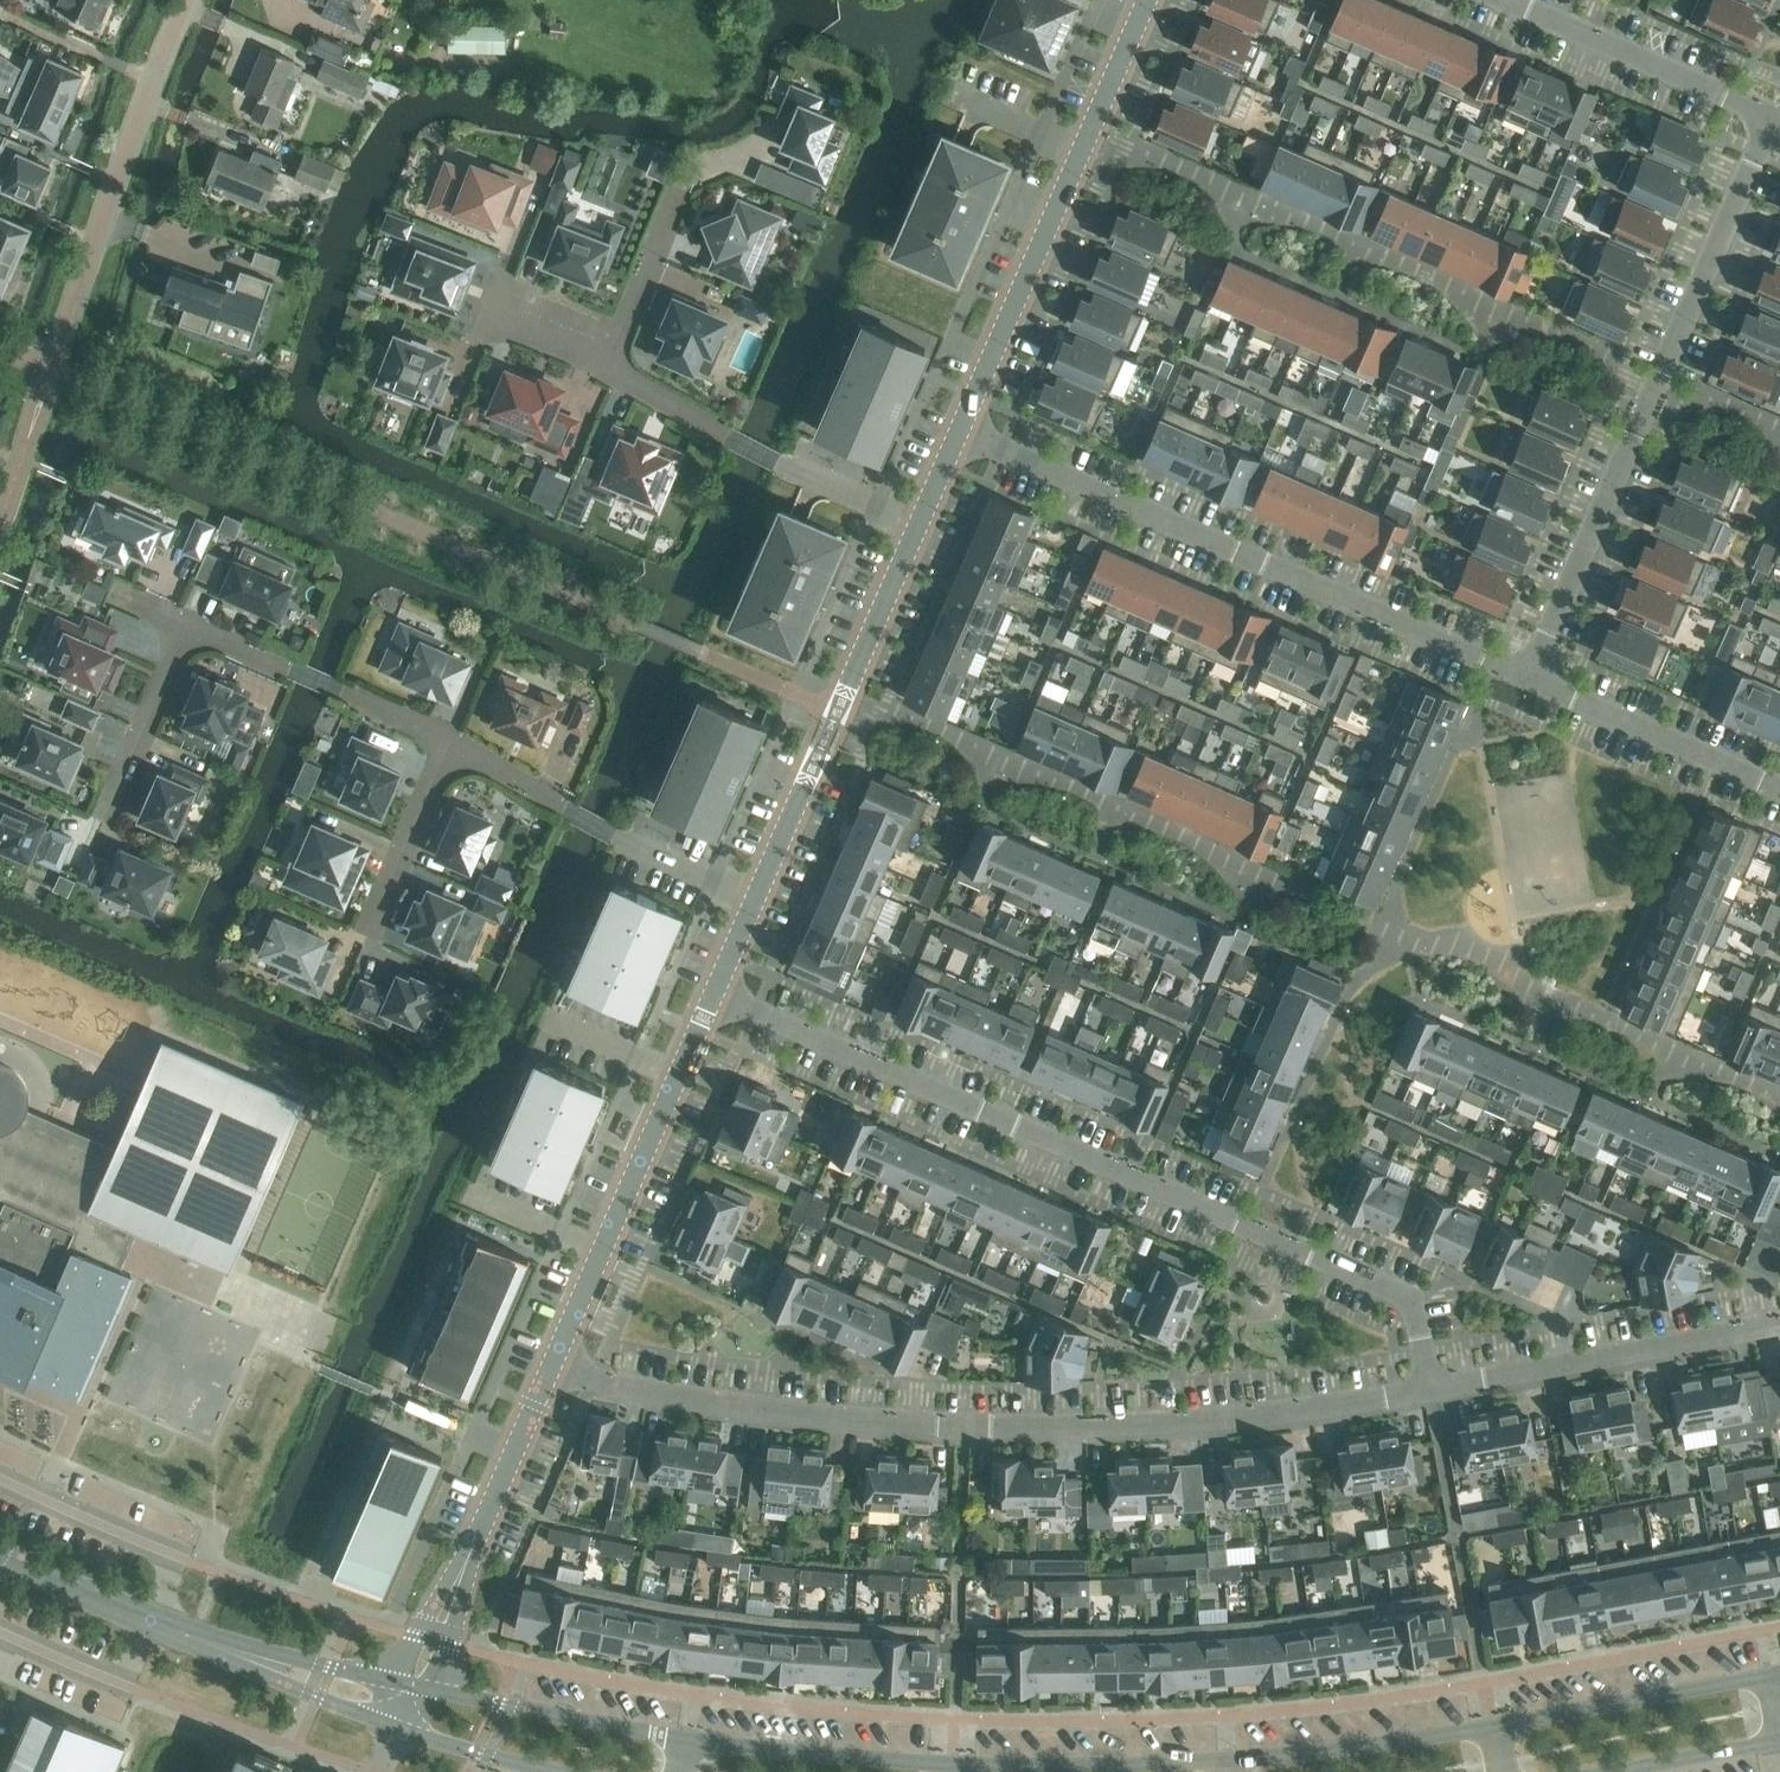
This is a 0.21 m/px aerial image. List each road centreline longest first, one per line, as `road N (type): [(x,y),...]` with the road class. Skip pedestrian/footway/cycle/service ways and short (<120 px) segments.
road 1 (residential): [(1434,1389),(1168,1419),(976,1419),(838,1413),(549,1377)]
road 2 (residential): [(1434,1389),(1416,1298),(719,995)]
road 3 (residential): [(1530,680),(962,431)]
road 4 (residential): [(1530,680),(1641,401),(1771,110)]
road 5 (unclassified): [(962,431),(1147,0)]
road 6 (unclassified): [(549,1377),(719,995)]
road 7 (unclassified): [(756,900),(919,526)]
road 8 (residential): [(919,526),(729,438),(606,367)]
road 9 (residential): [(1779,1324),(1434,1389)]
road 10 (residential): [(756,900),(448,746)]
road 11 (unclassified): [(417,1687),(549,1377)]
road 12 (residential): [(448,746),(188,624)]
road 13 (tertiary): [(1773,1676),(1493,1726)]
road 14 (tertiary): [(1231,1759),(955,1766)]
road 15 (residential): [(1771,110),(1519,0)]
road 16 (tertiary): [(685,1739),(417,1687)]
road 17 (residential): [(1779,791),(1530,680)]
road 18 (tertiary): [(955,1766),(685,1739)]
road 19 (tertiary): [(1493,1726),(1231,1759)]
road 20 (tertiary): [(417,1687),(187,1636)]
road 21 (tertiary): [(187,1636),(293,1691),(394,1727)]
road 22 (tertiary): [(0,1560),(187,1636)]
road 23 (residential): [(188,624),(108,809)]
road 24 (residential): [(448,746),(374,927)]
road 25 (residential): [(606,367),(680,189)]
road 26 (tertiary): [(394,1727),(562,1771)]
road 27 (tertiary): [(1609,1771),(1779,1740)]
road 28 (residential): [(606,367),(484,319)]

